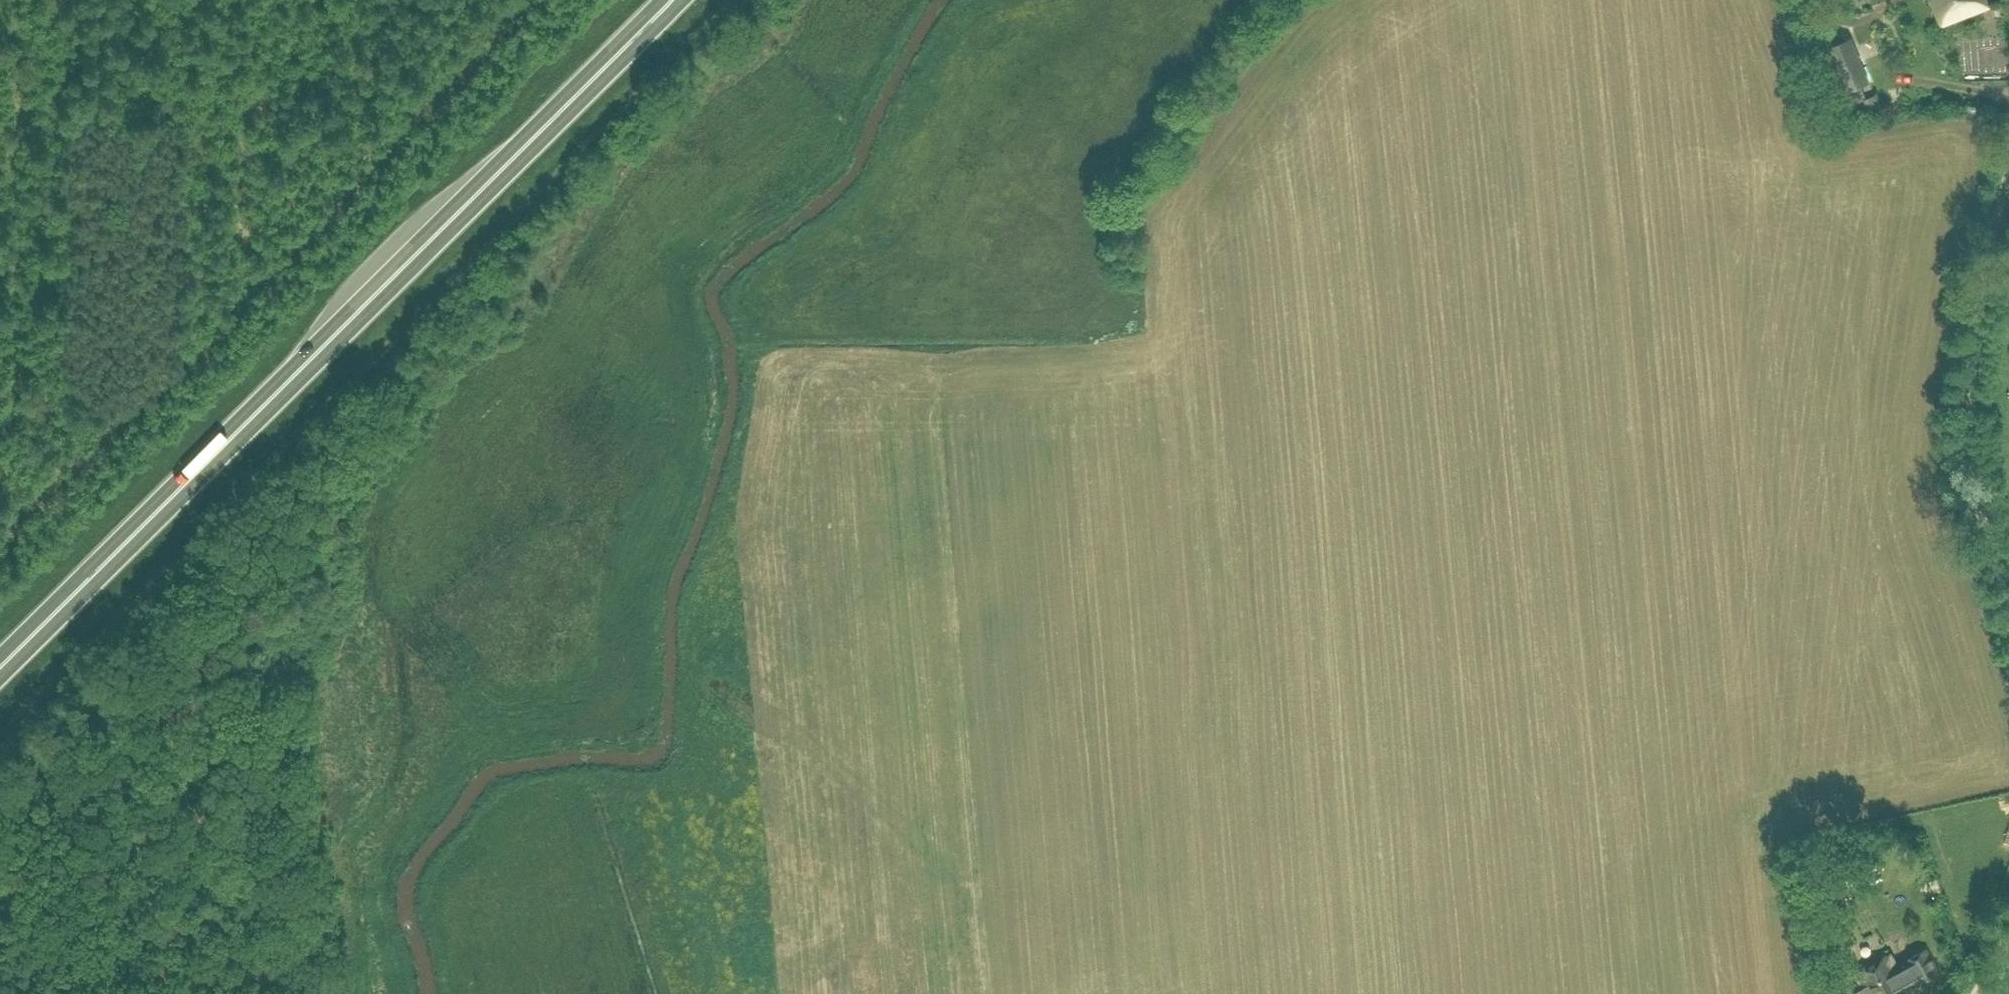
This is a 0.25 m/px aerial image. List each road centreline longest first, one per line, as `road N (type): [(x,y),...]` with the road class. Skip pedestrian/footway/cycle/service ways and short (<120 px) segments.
road 1 (trunk): [(0,665),(672,0)]
road 2 (track): [(2008,180),(1968,418),(1973,474),(2008,627)]

